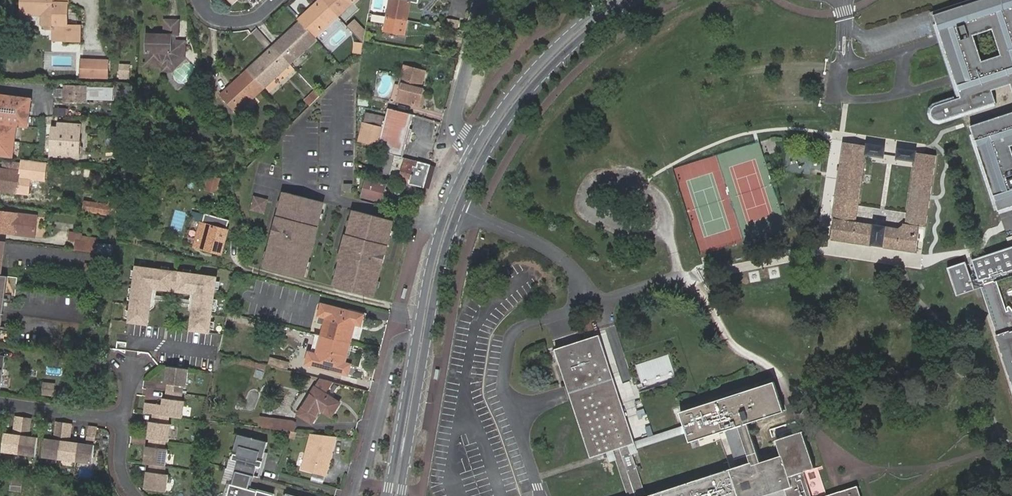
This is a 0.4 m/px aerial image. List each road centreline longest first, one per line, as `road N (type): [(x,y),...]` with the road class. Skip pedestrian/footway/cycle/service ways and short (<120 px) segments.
road 1 (secondary): [(402,495),(433,306),(471,183),(535,84),(636,0)]
road 2 (secondary): [(476,150),(433,256),(387,495)]
road 3 (secondary): [(614,0),(546,57),(476,150)]
road 4 (residential): [(486,0),(455,112),(476,150)]

